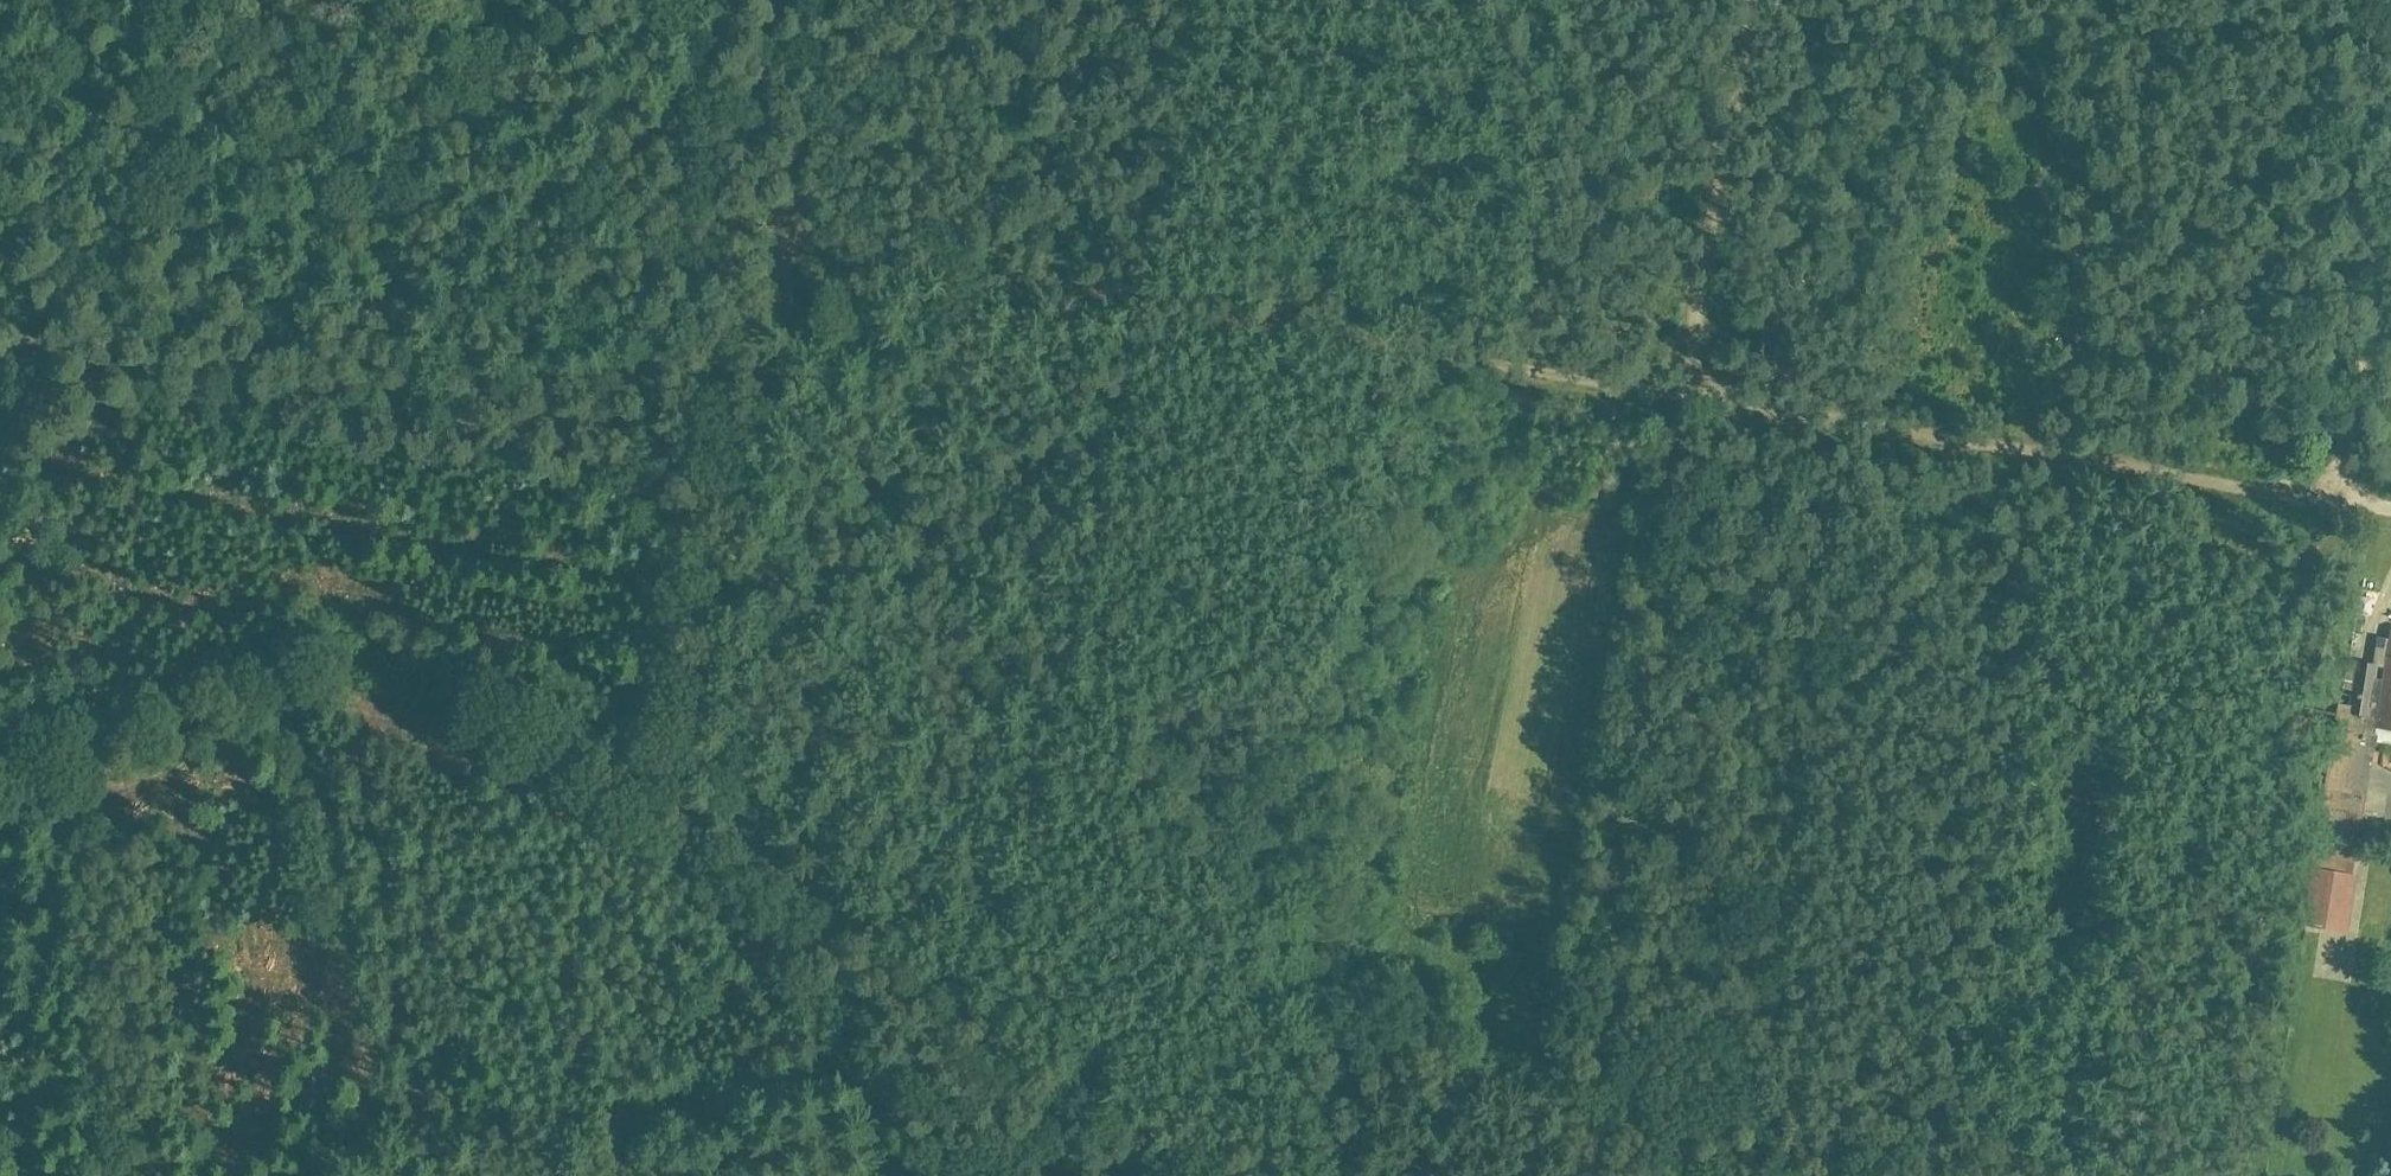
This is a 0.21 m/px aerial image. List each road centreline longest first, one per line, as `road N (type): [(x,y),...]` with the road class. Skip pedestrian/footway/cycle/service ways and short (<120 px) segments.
road 1 (track): [(755,225),(2385,510)]
road 2 (track): [(869,1175),(847,1040),(818,982),(755,917),(650,853),(791,0)]
road 3 (track): [(0,336),(717,457)]

